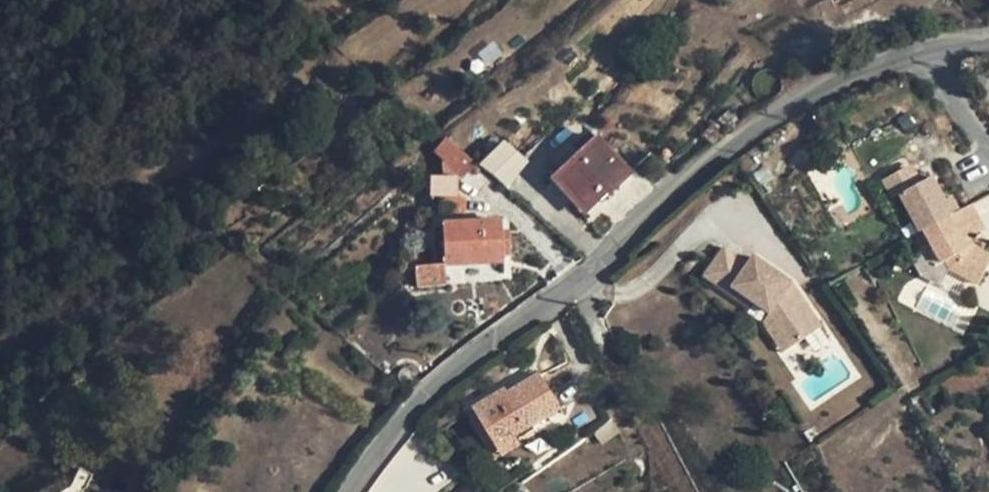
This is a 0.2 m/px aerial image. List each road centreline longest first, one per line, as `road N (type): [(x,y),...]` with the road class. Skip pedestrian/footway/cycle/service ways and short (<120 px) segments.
road 1 (unclassified): [(350,491),(420,399),(467,356),(580,277),(707,158),(762,119),(870,66),(930,49)]

